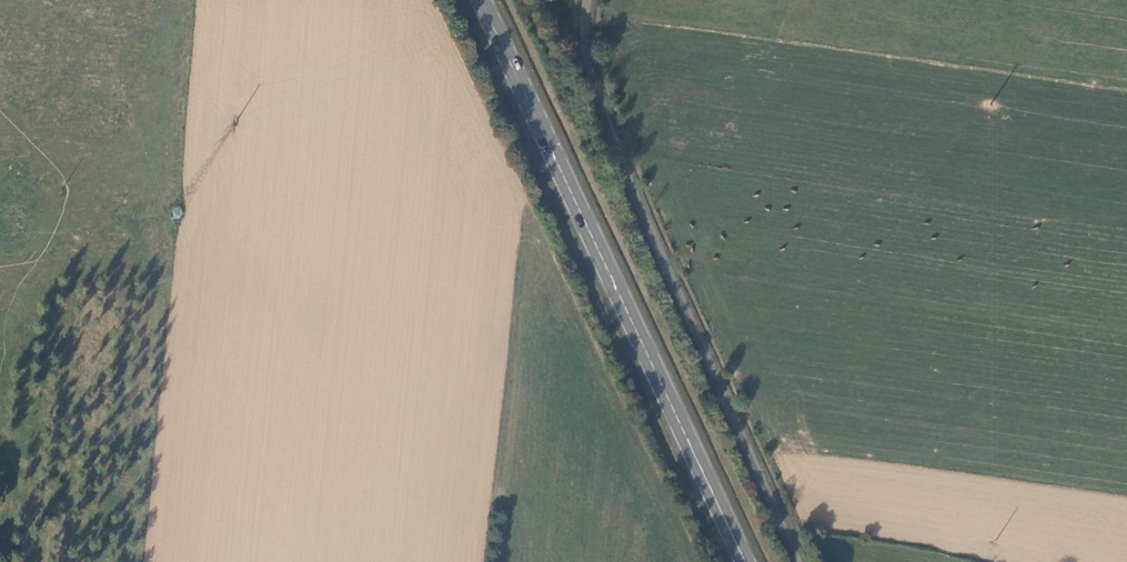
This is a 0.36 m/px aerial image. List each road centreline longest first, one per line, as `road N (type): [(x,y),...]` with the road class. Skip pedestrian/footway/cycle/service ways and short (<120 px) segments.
road 1 (primary): [(746,561),(481,0)]
road 2 (unclassified): [(799,561),(653,237),(589,61),(590,0)]

